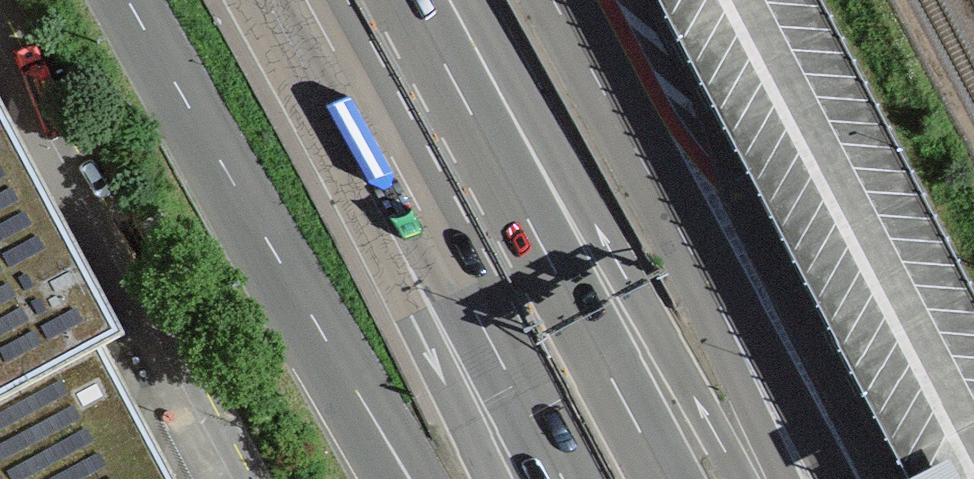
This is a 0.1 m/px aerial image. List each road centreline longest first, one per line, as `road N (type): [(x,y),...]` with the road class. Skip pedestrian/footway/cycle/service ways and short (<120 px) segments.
road 1 (motorway): [(735,478),(473,0)]
road 2 (motorway): [(671,478),(410,0)]
road 3 (motorway): [(298,22),(389,157),(564,478)]
road 4 (motorway): [(298,22),(344,178),(495,478)]
road 5 (primary): [(129,0),(323,336)]
road 6 (motorway): [(840,478),(739,278),(669,198)]
road 7 (primary): [(786,478),(690,282),(669,198)]
road 8 (primary): [(669,198),(560,0)]
road 9 (primary): [(323,336),(365,369),(427,478)]
road 10 (motorway): [(323,336),(331,383),(384,478)]

